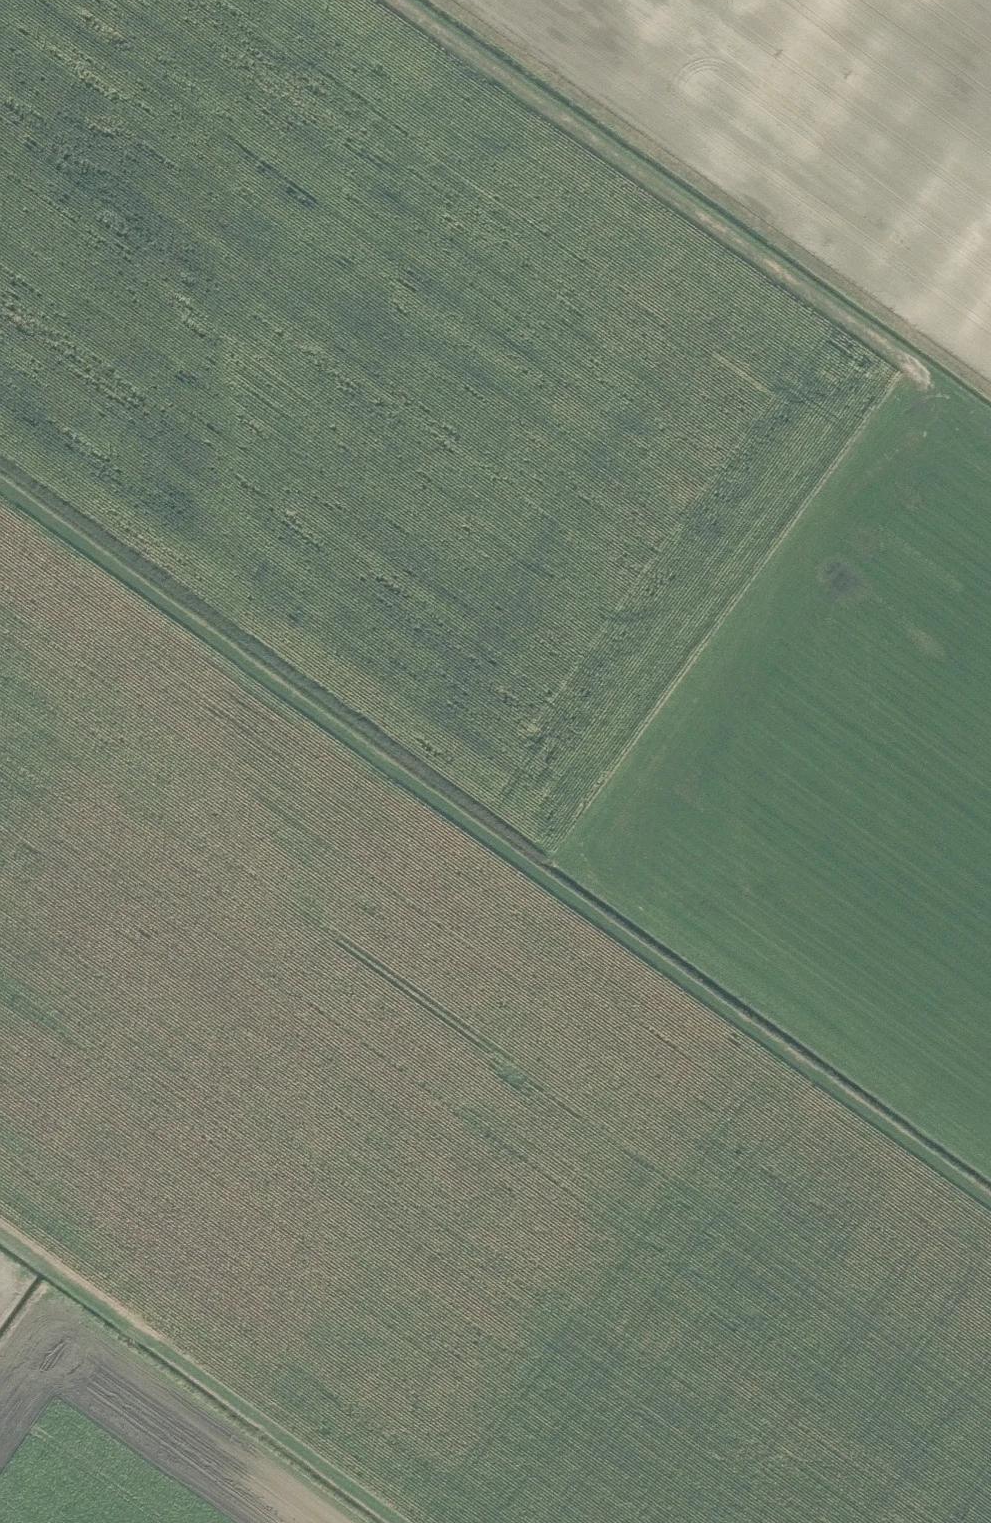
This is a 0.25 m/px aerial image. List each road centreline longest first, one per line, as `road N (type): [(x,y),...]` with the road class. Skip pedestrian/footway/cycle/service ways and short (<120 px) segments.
road 1 (track): [(384,0),(990,438)]

